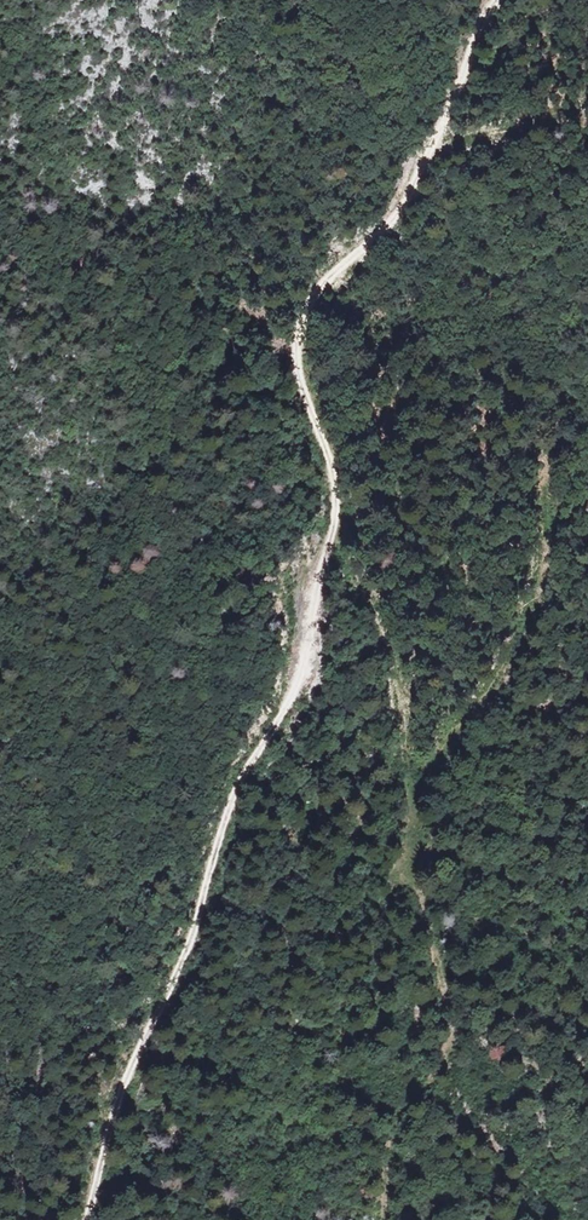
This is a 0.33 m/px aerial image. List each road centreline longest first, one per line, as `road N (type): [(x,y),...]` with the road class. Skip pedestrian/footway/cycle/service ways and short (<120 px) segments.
road 1 (track): [(502,0),(392,224),(312,294),(302,314),(302,377),(336,495),(300,693),(244,782),(216,848),(193,938),(110,1123),(89,1219)]
road 2 (track): [(380,1219),(397,1114),(441,1070),(452,1036),(418,881),(387,637),(331,547)]
road 3 (track): [(541,498),(544,552),(517,655),(409,788)]
road 4 (track): [(431,151),(587,101)]

